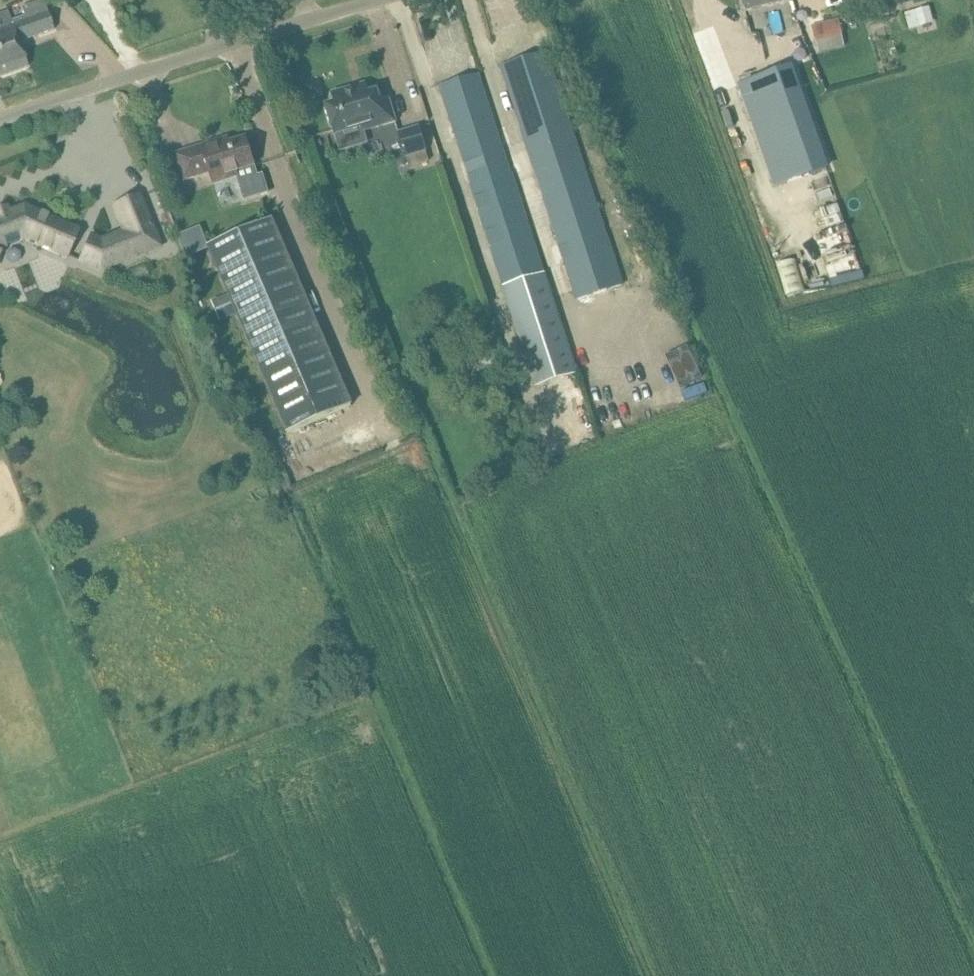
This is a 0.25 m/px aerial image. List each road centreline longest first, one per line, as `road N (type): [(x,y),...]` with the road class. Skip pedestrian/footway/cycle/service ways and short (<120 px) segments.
road 1 (unclassified): [(0,107),(344,0)]

